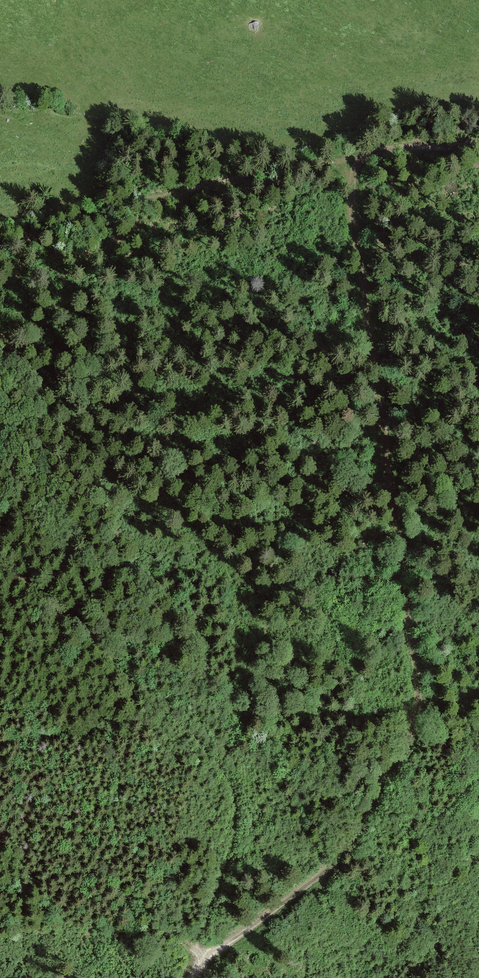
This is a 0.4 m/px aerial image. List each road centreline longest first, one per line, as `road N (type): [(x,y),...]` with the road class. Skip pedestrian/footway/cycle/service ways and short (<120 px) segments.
road 1 (track): [(368,160),(352,190),(353,224),(417,665),(417,717),(337,863),(204,965)]
road 2 (track): [(204,965),(203,937),(234,849),(233,791),(218,764),(147,690),(0,570)]

